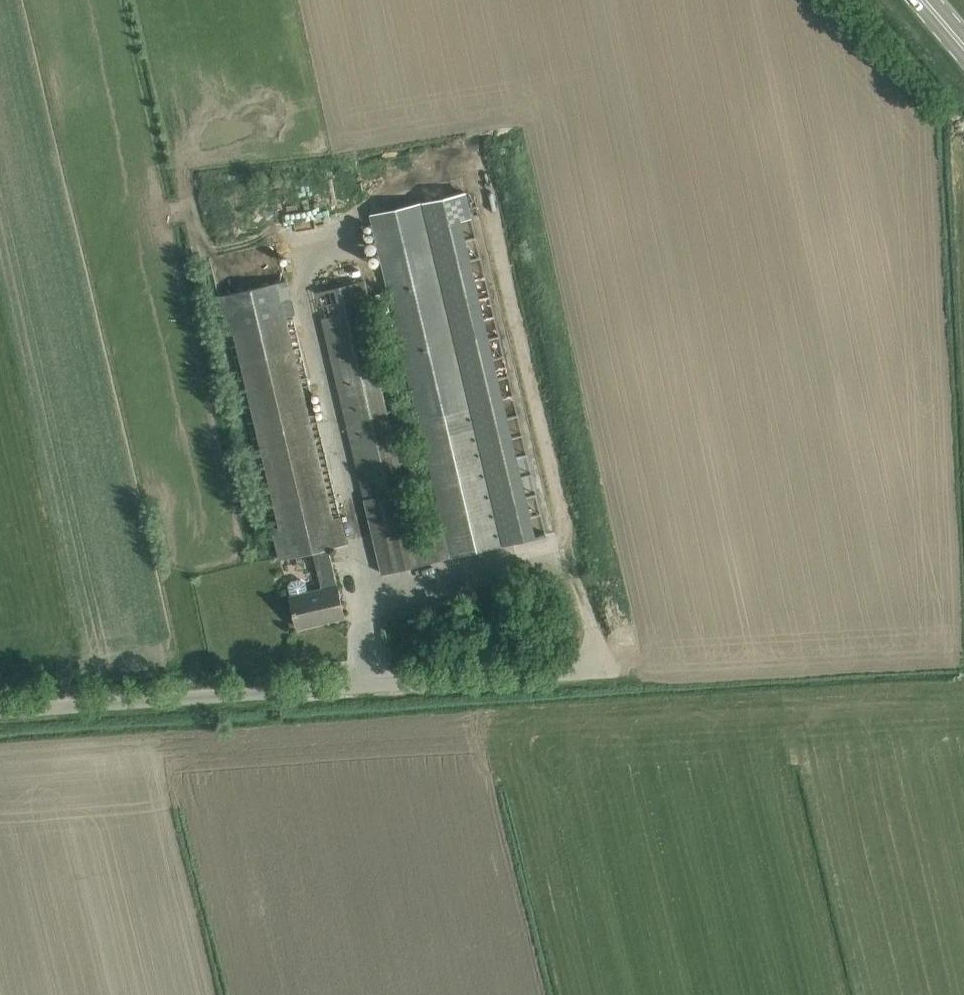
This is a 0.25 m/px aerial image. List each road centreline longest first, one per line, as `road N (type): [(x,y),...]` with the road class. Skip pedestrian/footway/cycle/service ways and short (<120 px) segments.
road 1 (unclassified): [(0,711),(597,670)]

